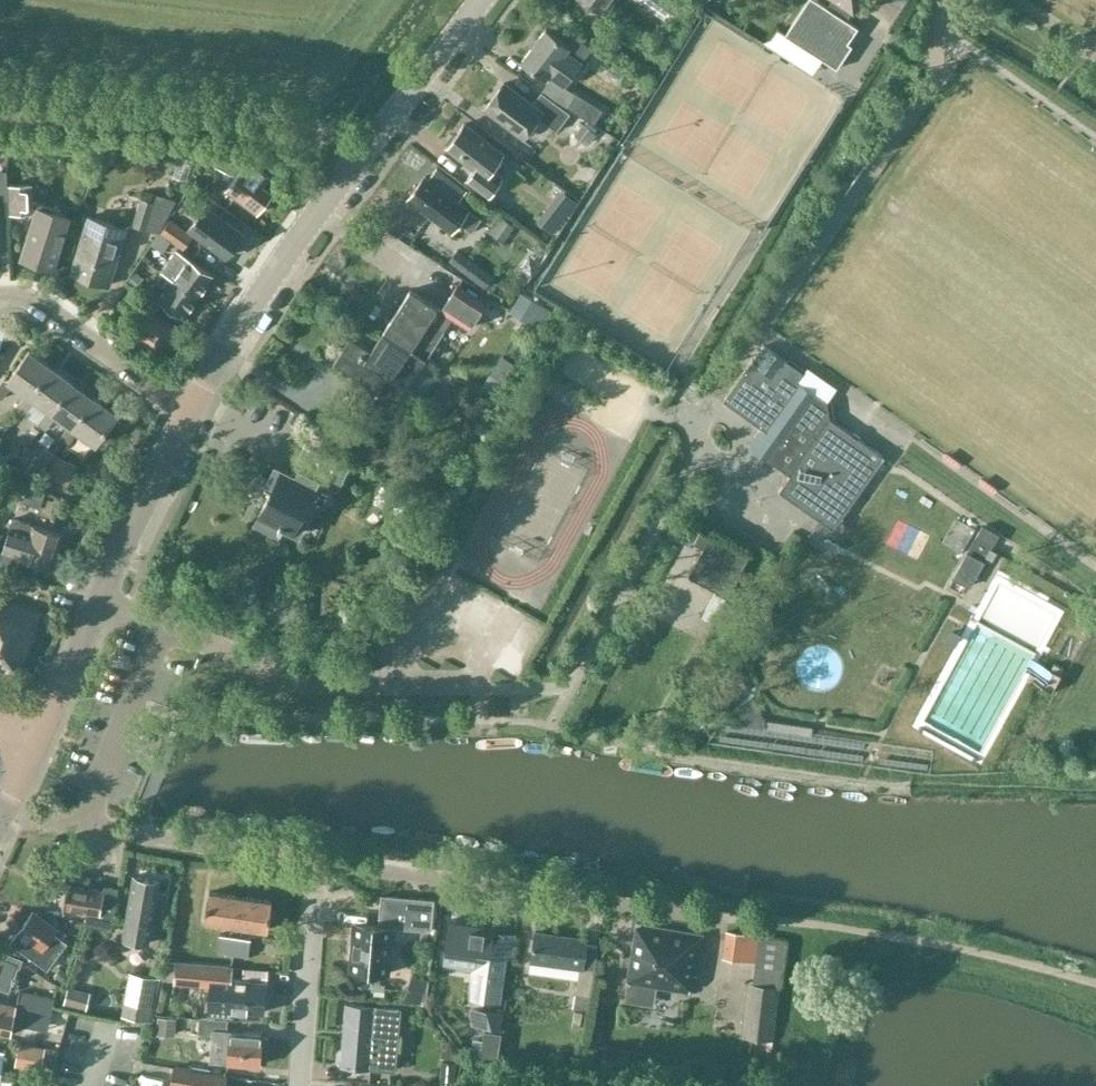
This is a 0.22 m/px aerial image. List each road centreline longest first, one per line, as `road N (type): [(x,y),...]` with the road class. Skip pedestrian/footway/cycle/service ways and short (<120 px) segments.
road 1 (tertiary): [(191,415),(301,237),(482,0)]
road 2 (residential): [(769,920),(727,921),(318,860)]
road 3 (unclassified): [(106,598),(302,678),(474,687)]
road 4 (residential): [(0,294),(53,308),(191,415)]
road 5 (residential): [(299,1085),(318,860)]
road 6 (tertiary): [(106,598),(191,415)]
road 7 (residential): [(318,860),(181,840)]
road 8 (tertiary): [(49,723),(106,598)]
road 9 (residential): [(132,833),(7,816)]

